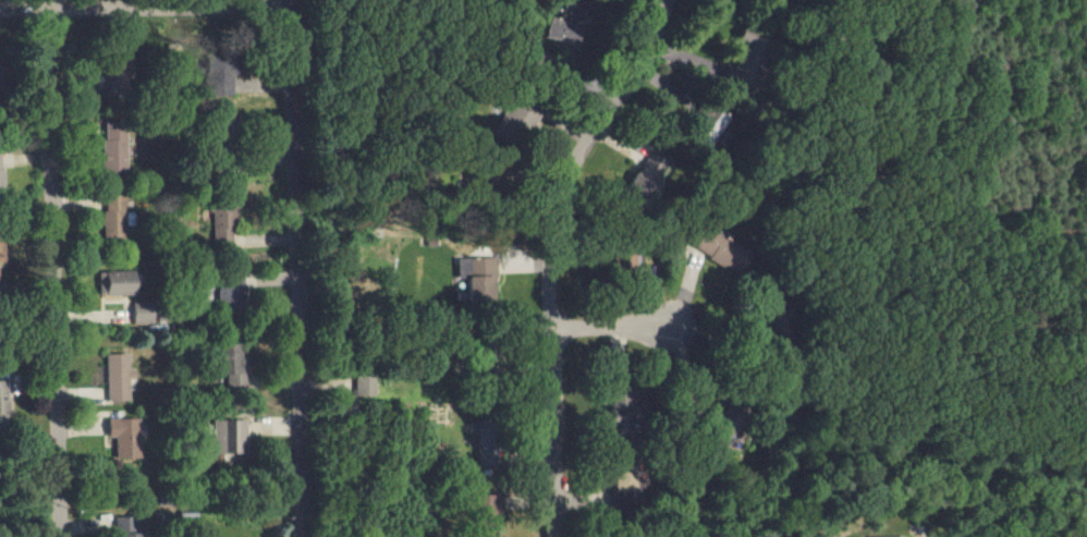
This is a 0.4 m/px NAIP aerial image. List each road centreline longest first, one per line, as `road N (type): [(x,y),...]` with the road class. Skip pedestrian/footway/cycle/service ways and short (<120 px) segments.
road 1 (residential): [(560,536),(549,249),(561,197),(656,45),(668,0)]
road 2 (residential): [(291,0),(304,536)]
road 3 (residential): [(53,0),(55,536)]
road 4 (residential): [(0,10),(291,7)]
road 5 (residential): [(554,332),(701,330)]

